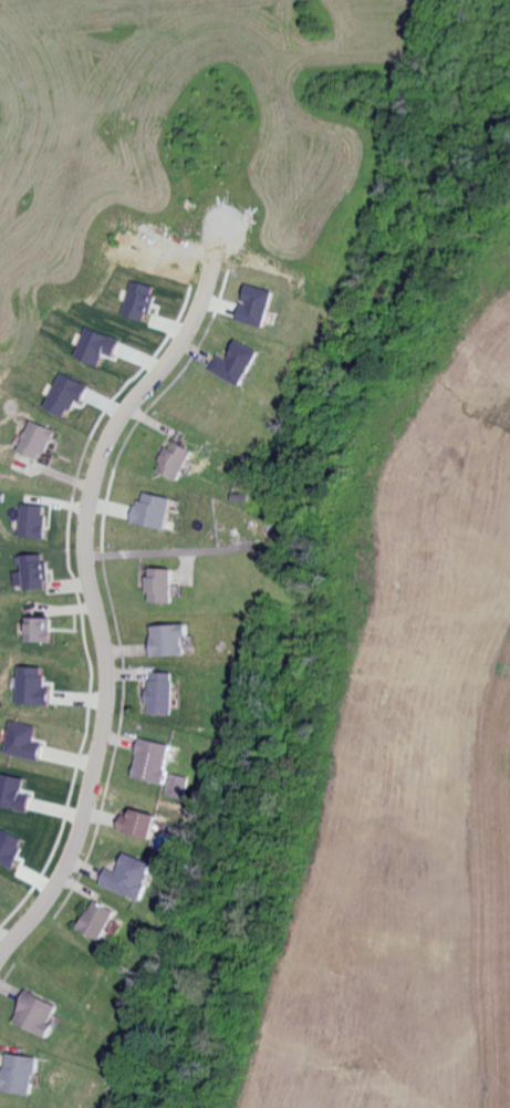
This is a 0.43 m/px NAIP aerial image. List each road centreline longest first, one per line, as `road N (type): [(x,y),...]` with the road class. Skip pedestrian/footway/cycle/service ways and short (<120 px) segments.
road 1 (residential): [(0,952),(67,863),(97,752),(105,662),(84,543),(95,475),(110,436),(188,333),(208,284)]

